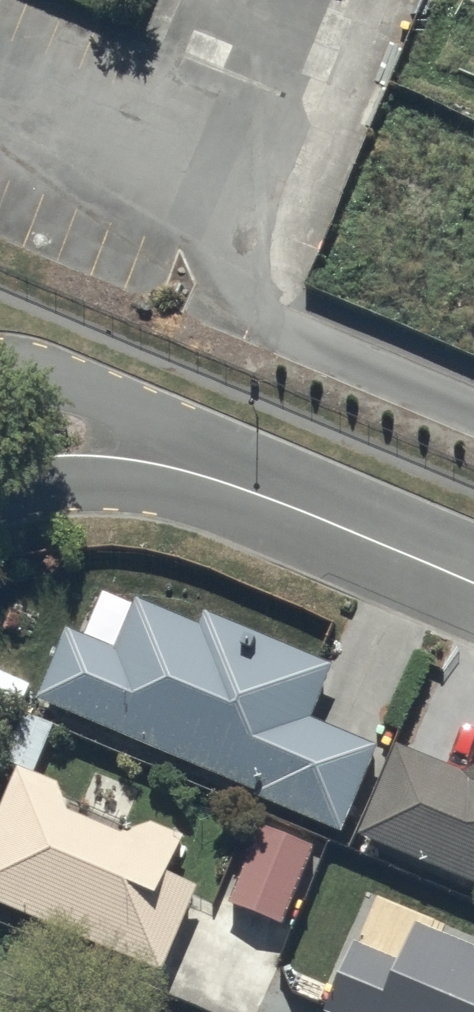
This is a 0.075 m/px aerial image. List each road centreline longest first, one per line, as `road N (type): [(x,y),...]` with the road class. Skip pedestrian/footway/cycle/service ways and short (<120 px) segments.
road 1 (residential): [(0,373),(79,387),(136,409),(298,507)]
road 2 (residential): [(298,507),(121,481),(0,495)]
road 3 (residential): [(298,507),(473,583)]

